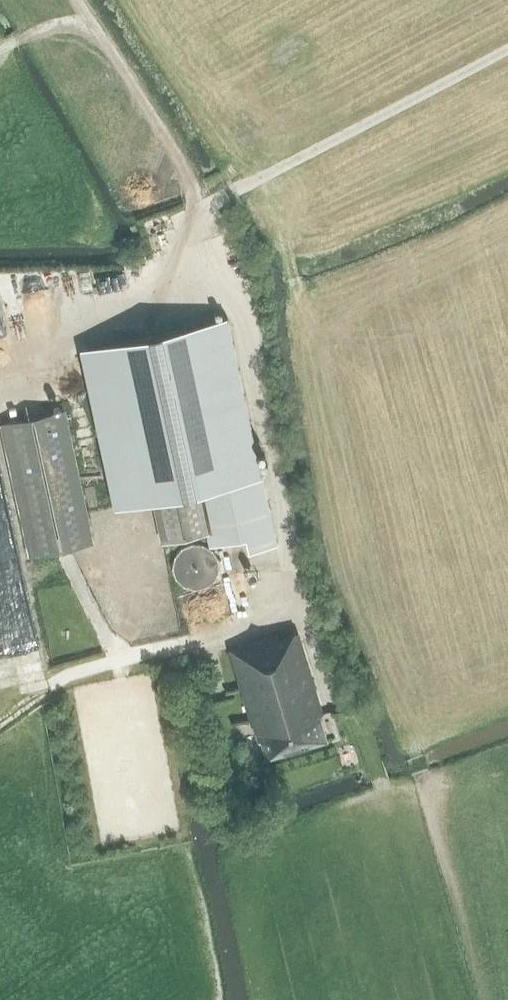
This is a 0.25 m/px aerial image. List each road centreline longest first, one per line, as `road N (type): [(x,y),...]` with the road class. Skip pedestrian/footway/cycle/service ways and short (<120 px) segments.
road 1 (track): [(76,0),(202,211),(181,279),(167,296),(72,333),(0,401)]
road 2 (unclassified): [(202,211),(507,49)]
road 3 (track): [(0,723),(70,676),(305,619)]

